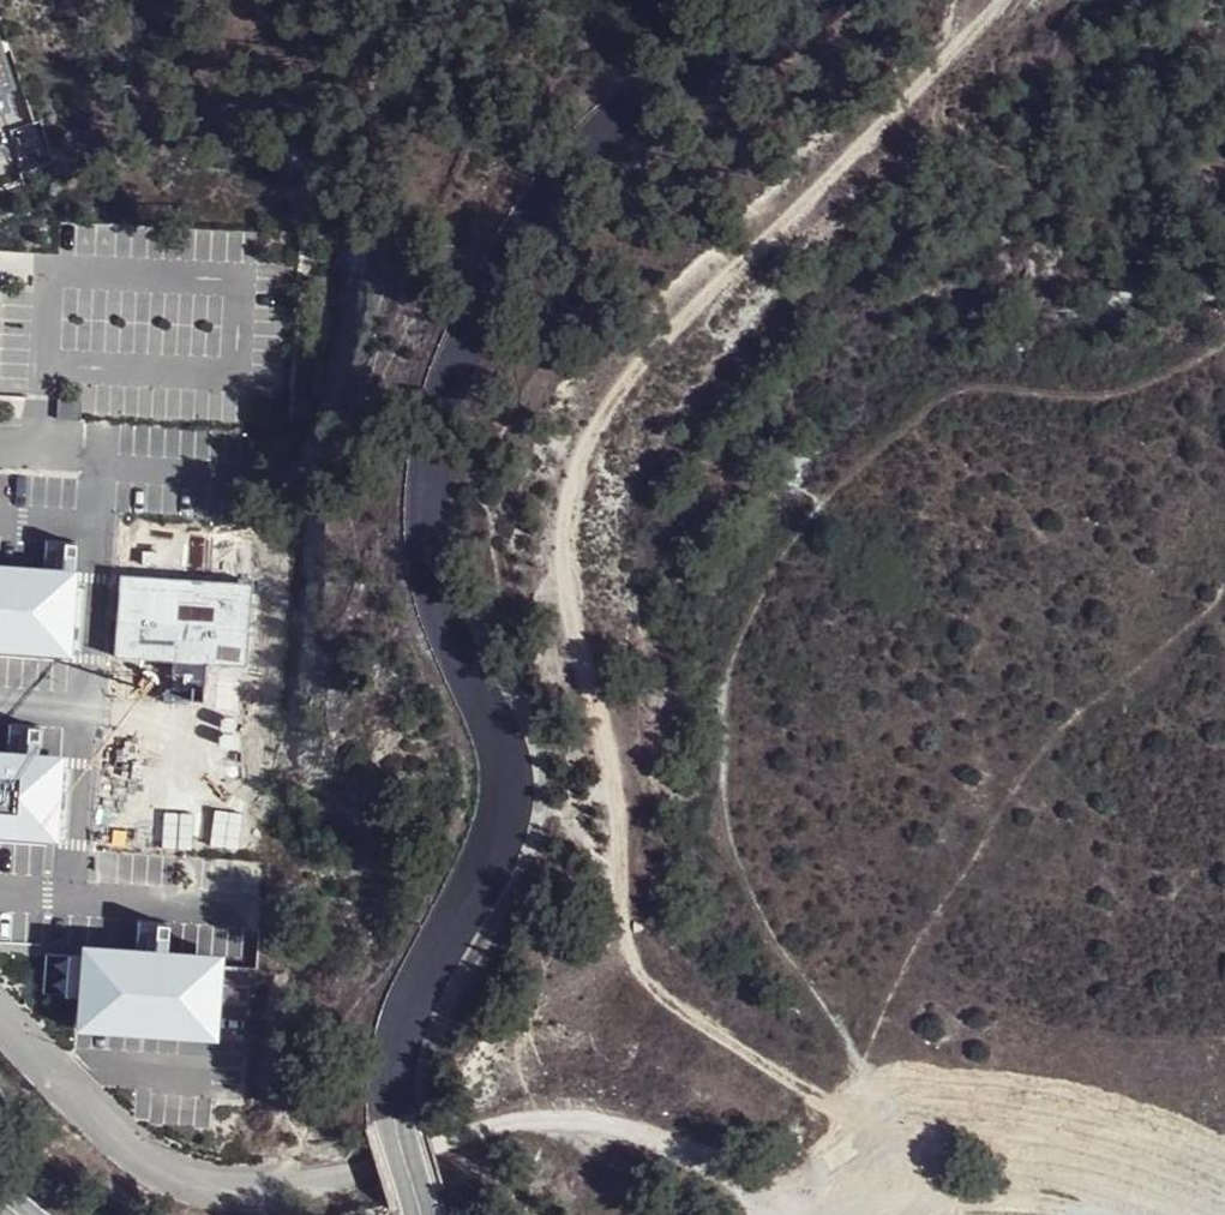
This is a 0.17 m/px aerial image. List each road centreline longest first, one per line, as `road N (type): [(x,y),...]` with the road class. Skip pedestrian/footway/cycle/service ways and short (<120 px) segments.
road 1 (track): [(803,1214),(847,1136),(847,1119),(660,997),(616,916),(604,751),(556,570),(575,421),(727,264),(918,96),(1002,0)]
road 2 (tertiary): [(423,1214),(394,1118),(400,1036),(492,849),(506,785),(430,569),(427,493),(451,373),(516,244),(594,140),(627,111),(773,38),(823,0)]
road 3 (track): [(285,1190),(533,1121),(588,1124),(678,1145),(803,1214)]
road 4 (unclassified): [(285,1190),(210,1188),(159,1168),(102,1127),(0,1017)]
road 5 (track): [(1086,1214),(1030,1204),(804,1214)]

